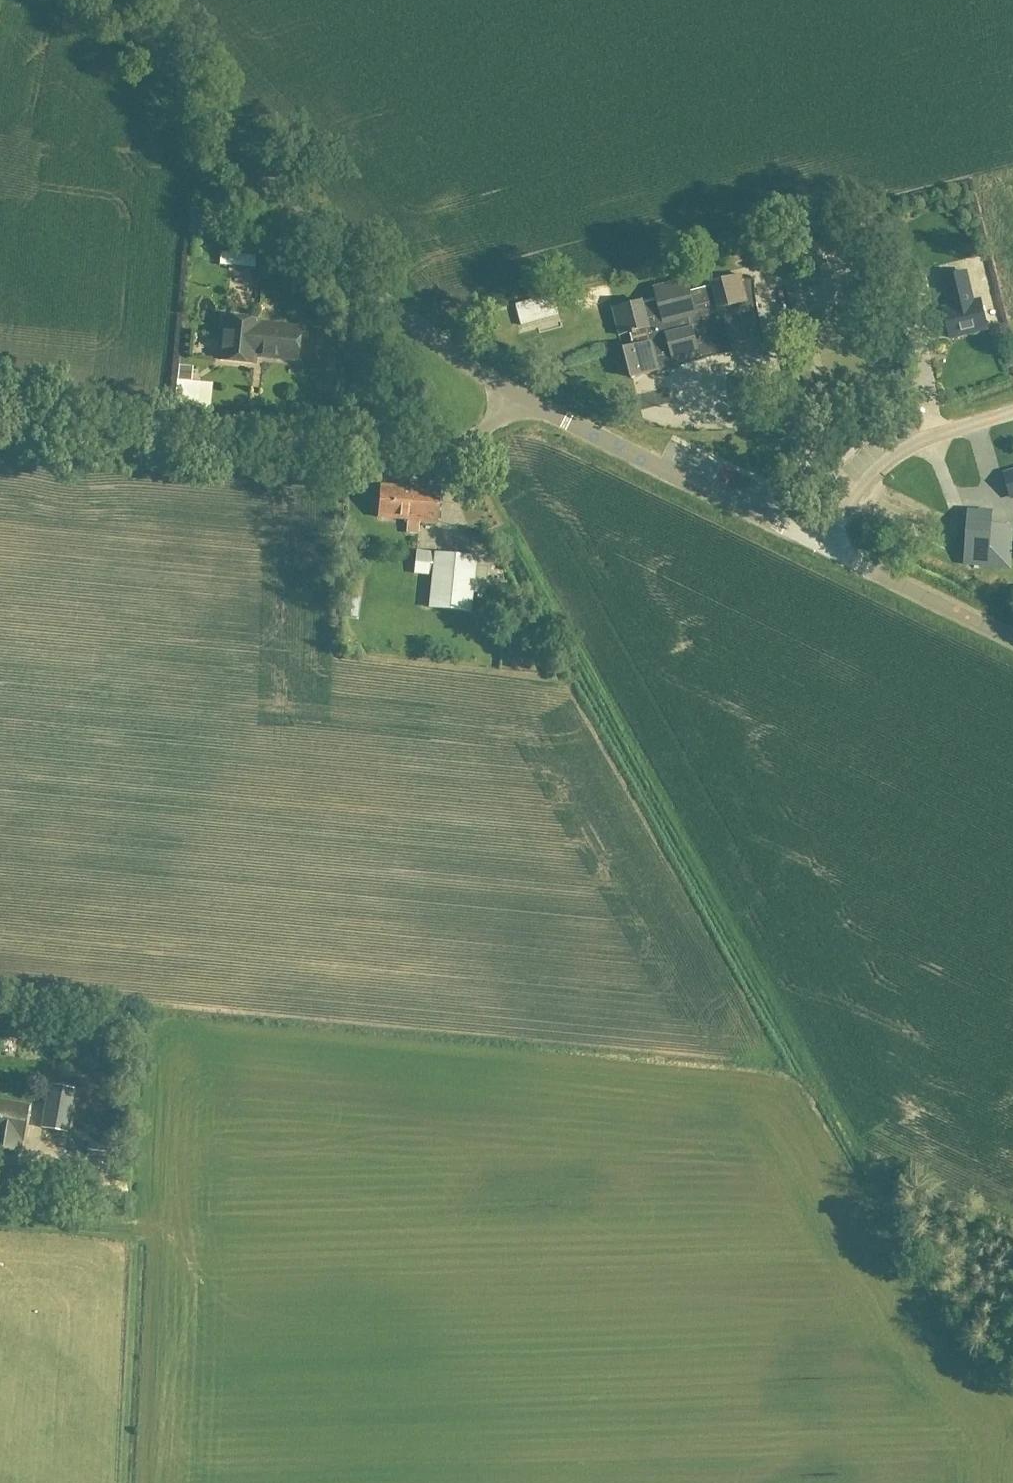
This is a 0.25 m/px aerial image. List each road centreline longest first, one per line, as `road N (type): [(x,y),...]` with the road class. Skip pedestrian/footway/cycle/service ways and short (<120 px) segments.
road 1 (tertiary): [(521,405),(449,360),(125,0)]
road 2 (unclassified): [(521,405),(473,446),(435,459),(0,417)]
road 3 (tertiary): [(819,547),(521,405)]
road 4 (unclassified): [(819,547),(902,450),(1012,415)]
road 5 (tertiary): [(1012,644),(819,547)]

